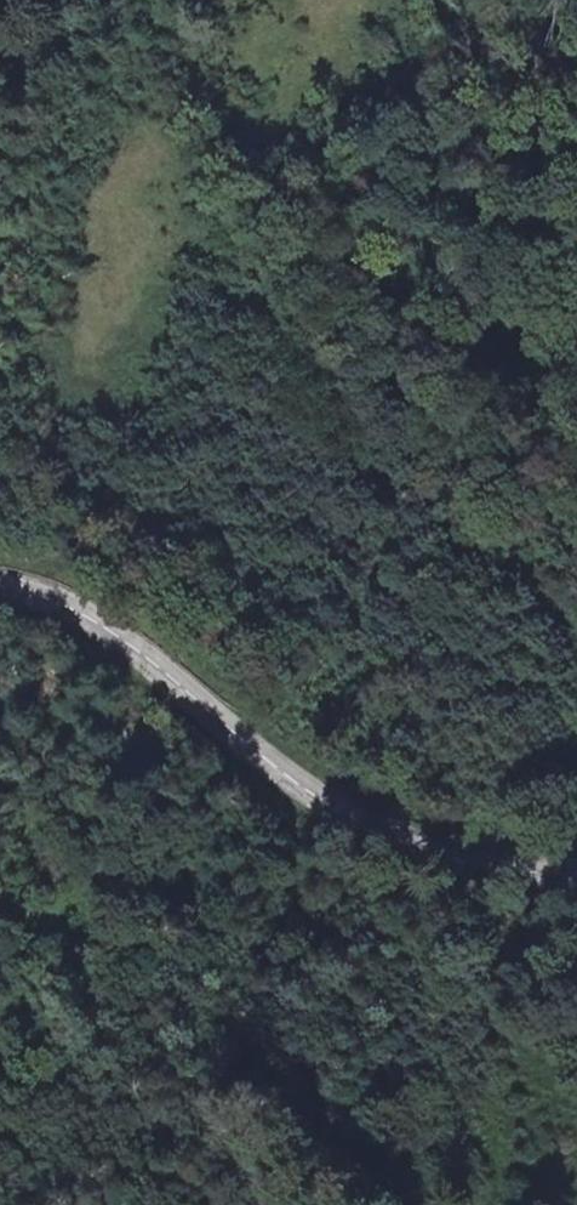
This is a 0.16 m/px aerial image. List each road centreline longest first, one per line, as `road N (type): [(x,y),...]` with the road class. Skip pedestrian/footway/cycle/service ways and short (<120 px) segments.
road 1 (secondary): [(0,588),(58,602),(159,668),(269,766),(369,829),(478,862),(576,876)]
road 2 (track): [(0,84),(90,0)]

